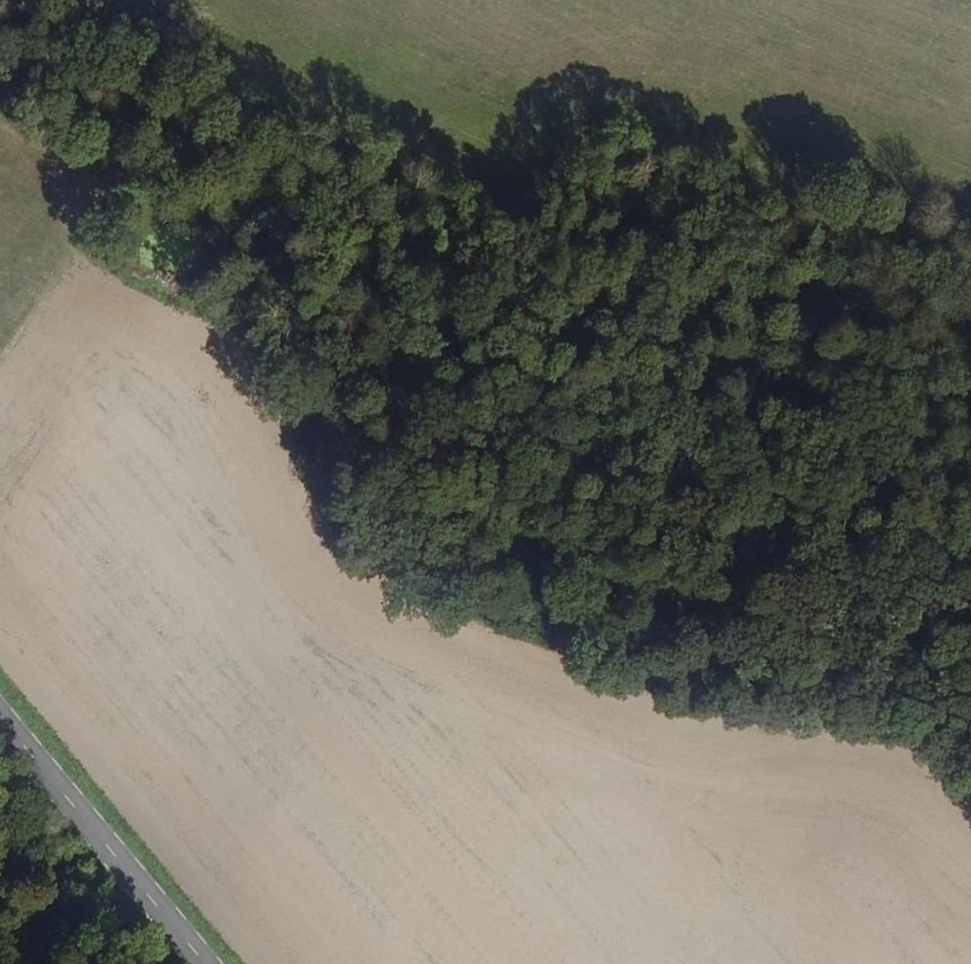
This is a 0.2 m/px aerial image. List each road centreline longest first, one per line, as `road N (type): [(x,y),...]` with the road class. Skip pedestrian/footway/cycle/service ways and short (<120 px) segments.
road 1 (tertiary): [(210,963),(0,705)]

